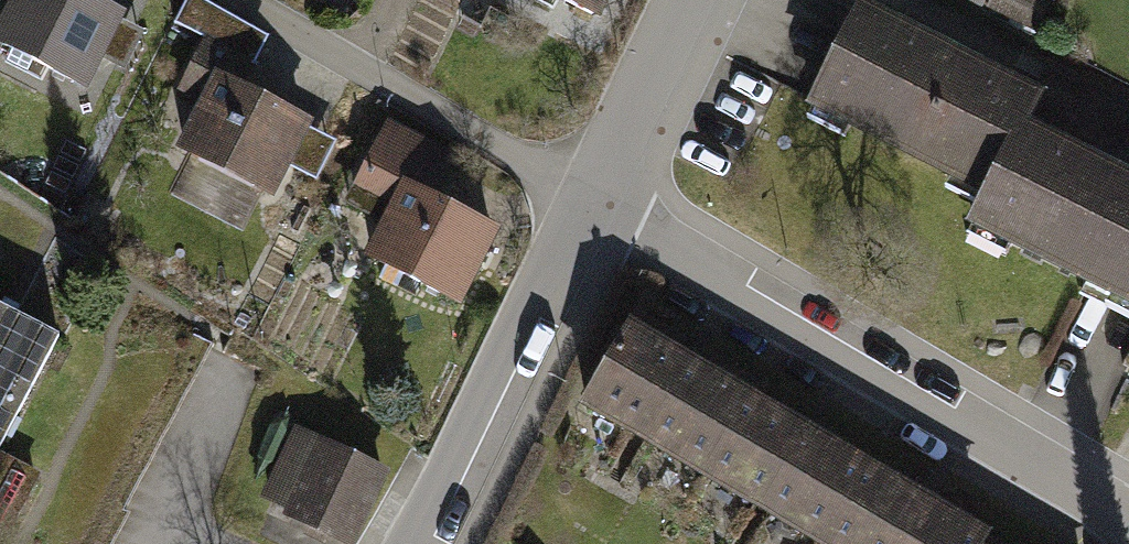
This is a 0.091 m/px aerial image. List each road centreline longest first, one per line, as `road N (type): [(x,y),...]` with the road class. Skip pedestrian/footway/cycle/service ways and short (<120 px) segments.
road 1 (residential): [(588,204),(1102,512),(1128,543)]
road 2 (residential): [(237,0),(588,204)]
road 3 (residential): [(588,204),(421,543)]
road 4 (residential): [(690,0),(588,204)]

